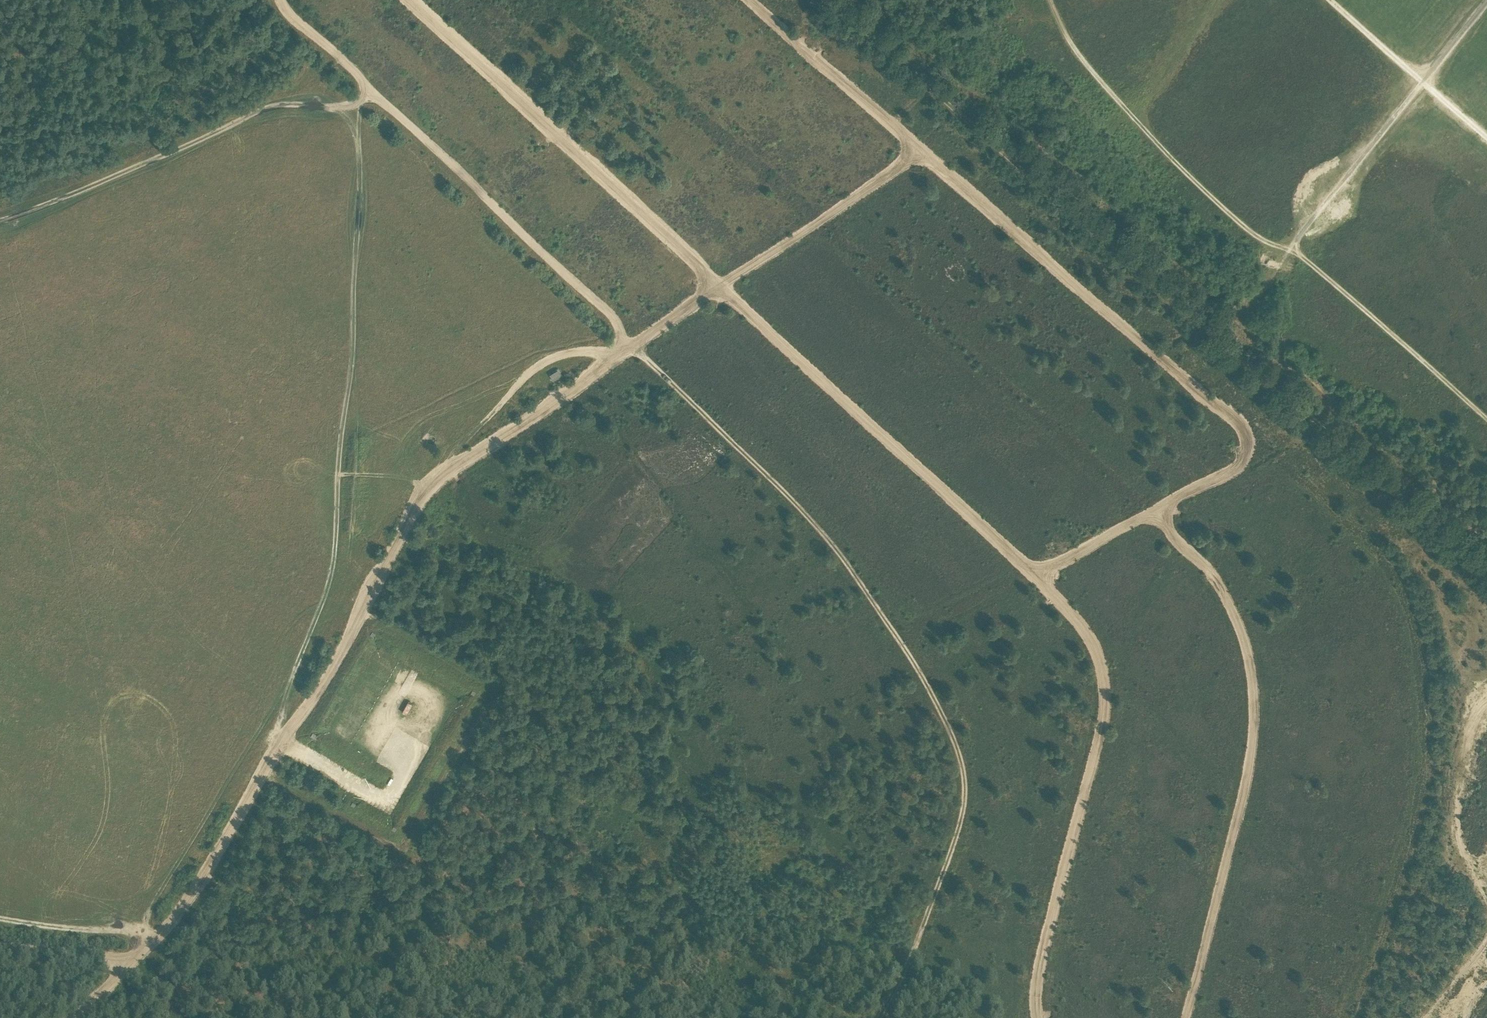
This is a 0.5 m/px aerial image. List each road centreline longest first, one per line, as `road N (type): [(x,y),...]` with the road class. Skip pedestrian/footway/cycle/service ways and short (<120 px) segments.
road 1 (track): [(748,0),(1241,426),(1249,448),(1240,464),(1161,512),(1213,574),(1244,641),(1253,691),(1250,752),(1186,1017)]
road 2 (track): [(411,0),(1037,573),(1094,641),(1105,683),(1100,729),(1041,960),(1037,1017)]
road 3 (track): [(920,152),(427,487),(329,673),(172,920),(73,1017)]
road 4 (track): [(836,0),(1486,572)]
road 5 (track): [(879,1017),(960,823),(965,787),(957,749),(910,655),(849,566),(796,503),(631,347)]
road 6 (track): [(280,0),(614,317),(624,352),(586,351),(533,370),(463,443),(447,473)]
road 7 (track): [(361,99),(352,359),(334,557),(287,692),(280,745)]
road 8 (track): [(0,219),(276,105),(350,106),(373,91)]
road 9 (track): [(145,932),(153,905),(294,670)]
road 10 (track): [(0,918),(132,928),(151,939)]
road 11 (track): [(1143,127),(1161,71),(1218,0)]
road 12 (track): [(1161,512),(1037,573)]
road 13 (track): [(0,946),(132,957)]

